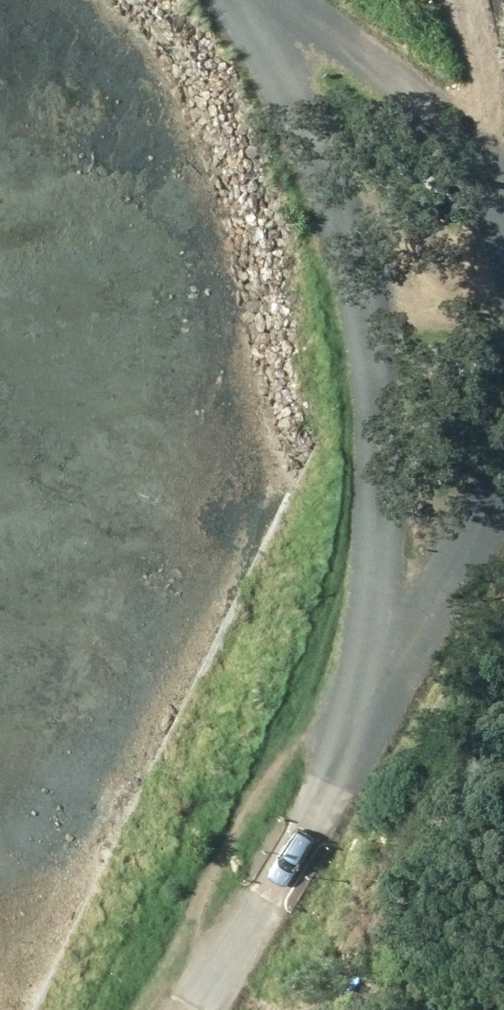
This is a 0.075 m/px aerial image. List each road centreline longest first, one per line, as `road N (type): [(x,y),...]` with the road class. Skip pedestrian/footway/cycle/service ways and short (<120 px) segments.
road 1 (unclassified): [(388,666),(375,563),(375,371),(347,234),(290,88),(243,0)]
road 2 (unclassified): [(289,0),(397,64),(498,173),(503,193)]
road 3 (unclassified): [(503,477),(477,544),(388,666)]

